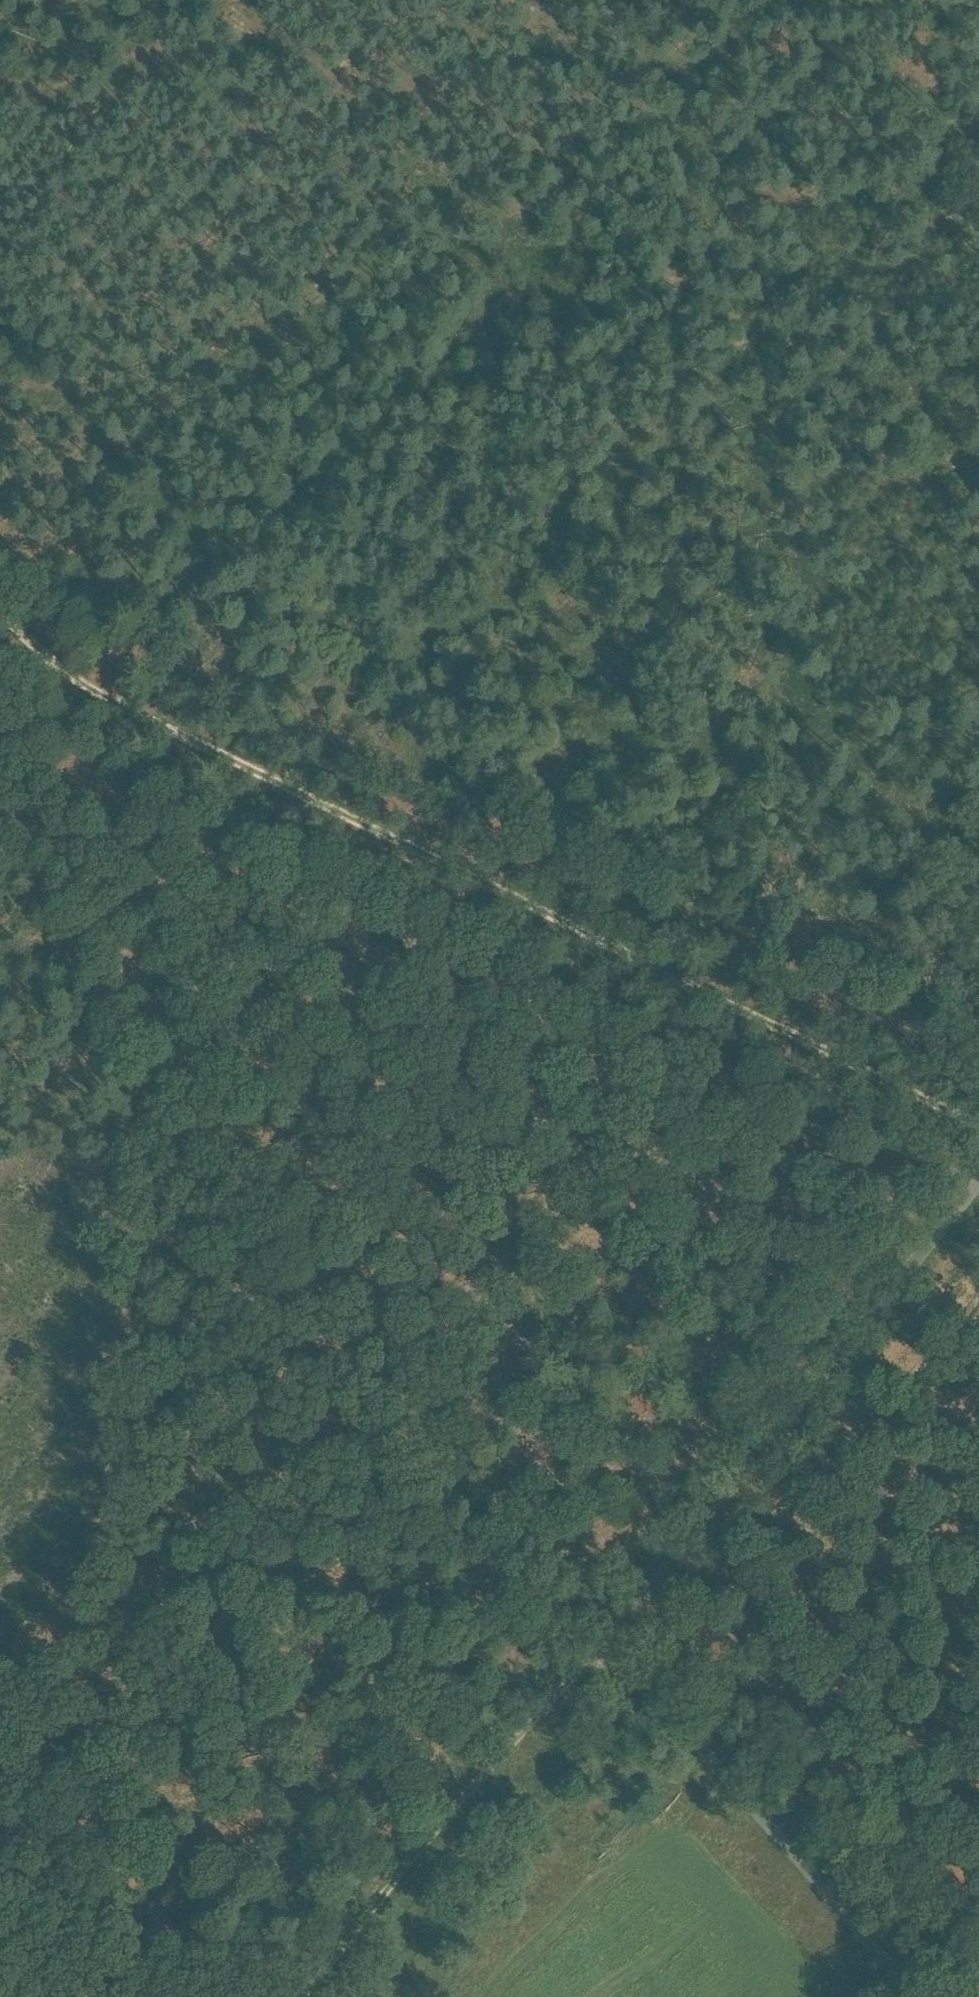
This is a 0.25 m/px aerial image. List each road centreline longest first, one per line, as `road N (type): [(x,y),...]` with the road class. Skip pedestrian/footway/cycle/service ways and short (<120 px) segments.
road 1 (track): [(0,621),(150,723),(978,1131)]
road 2 (unclassified): [(978,1175),(606,1645),(916,1996)]
road 3 (track): [(331,1996),(606,1645)]
road 4 (track): [(0,1908),(229,1996)]

